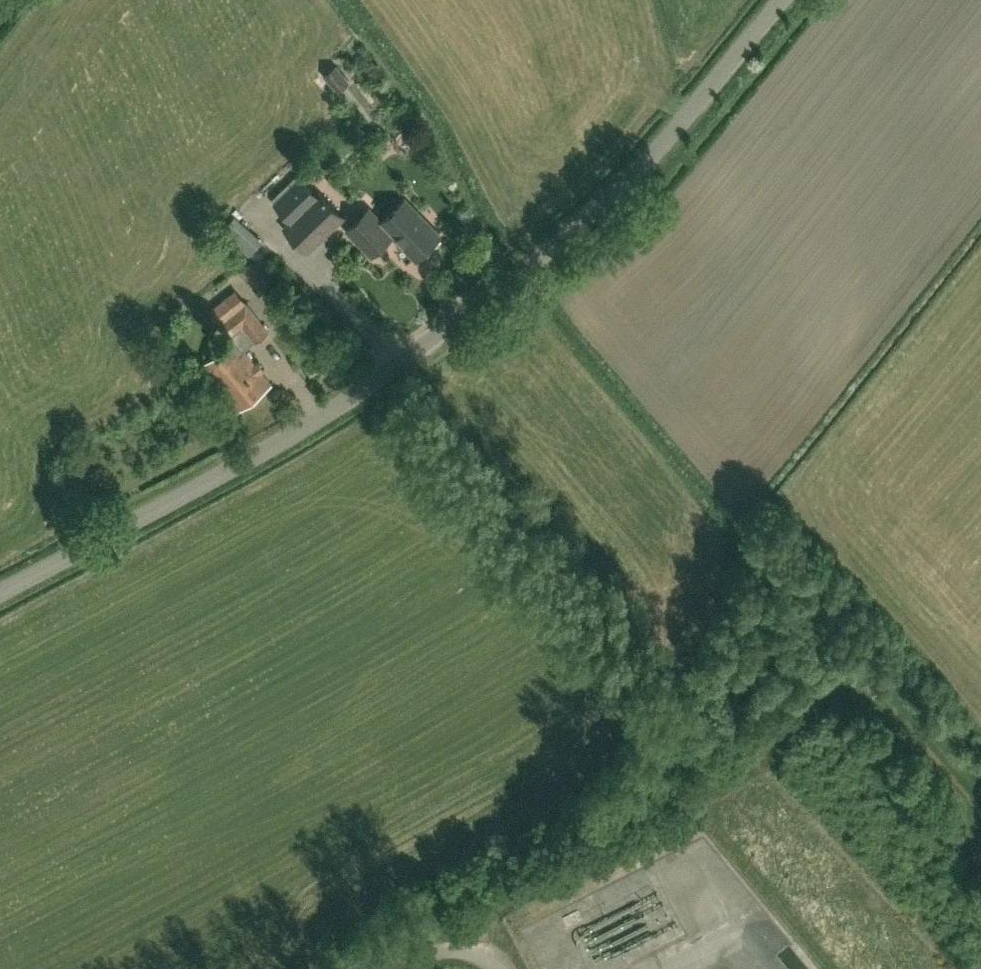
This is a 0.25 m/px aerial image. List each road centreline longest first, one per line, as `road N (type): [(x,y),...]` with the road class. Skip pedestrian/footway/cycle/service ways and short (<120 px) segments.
road 1 (unclassified): [(0,594),(374,385),(494,292),(769,0)]

